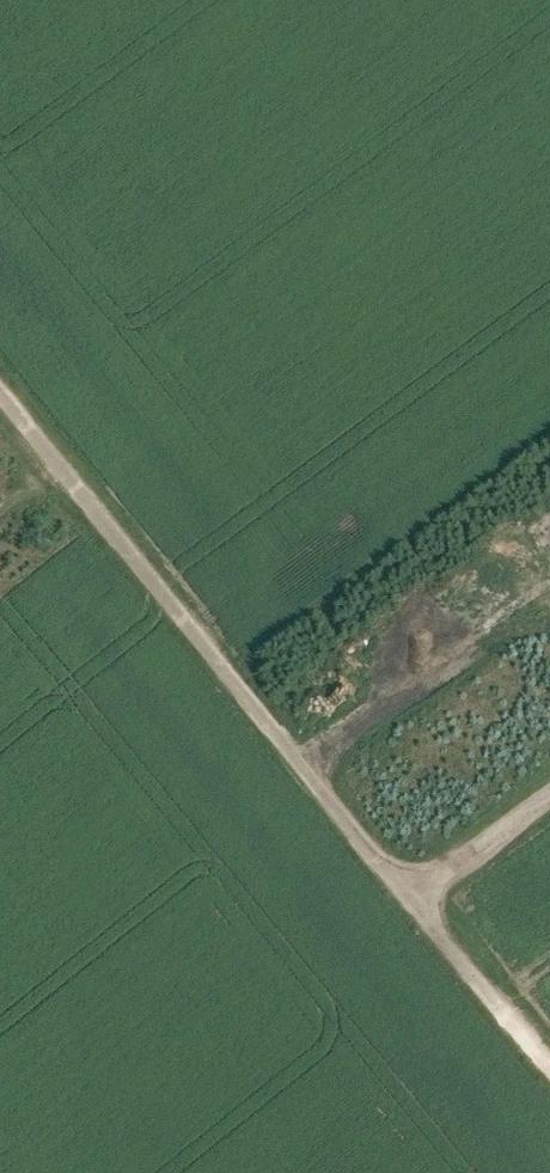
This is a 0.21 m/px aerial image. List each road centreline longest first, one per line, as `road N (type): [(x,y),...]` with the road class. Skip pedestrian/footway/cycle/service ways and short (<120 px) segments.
road 1 (unclassified): [(549,792),(408,893),(0,391)]
road 2 (track): [(408,893),(549,1066)]

